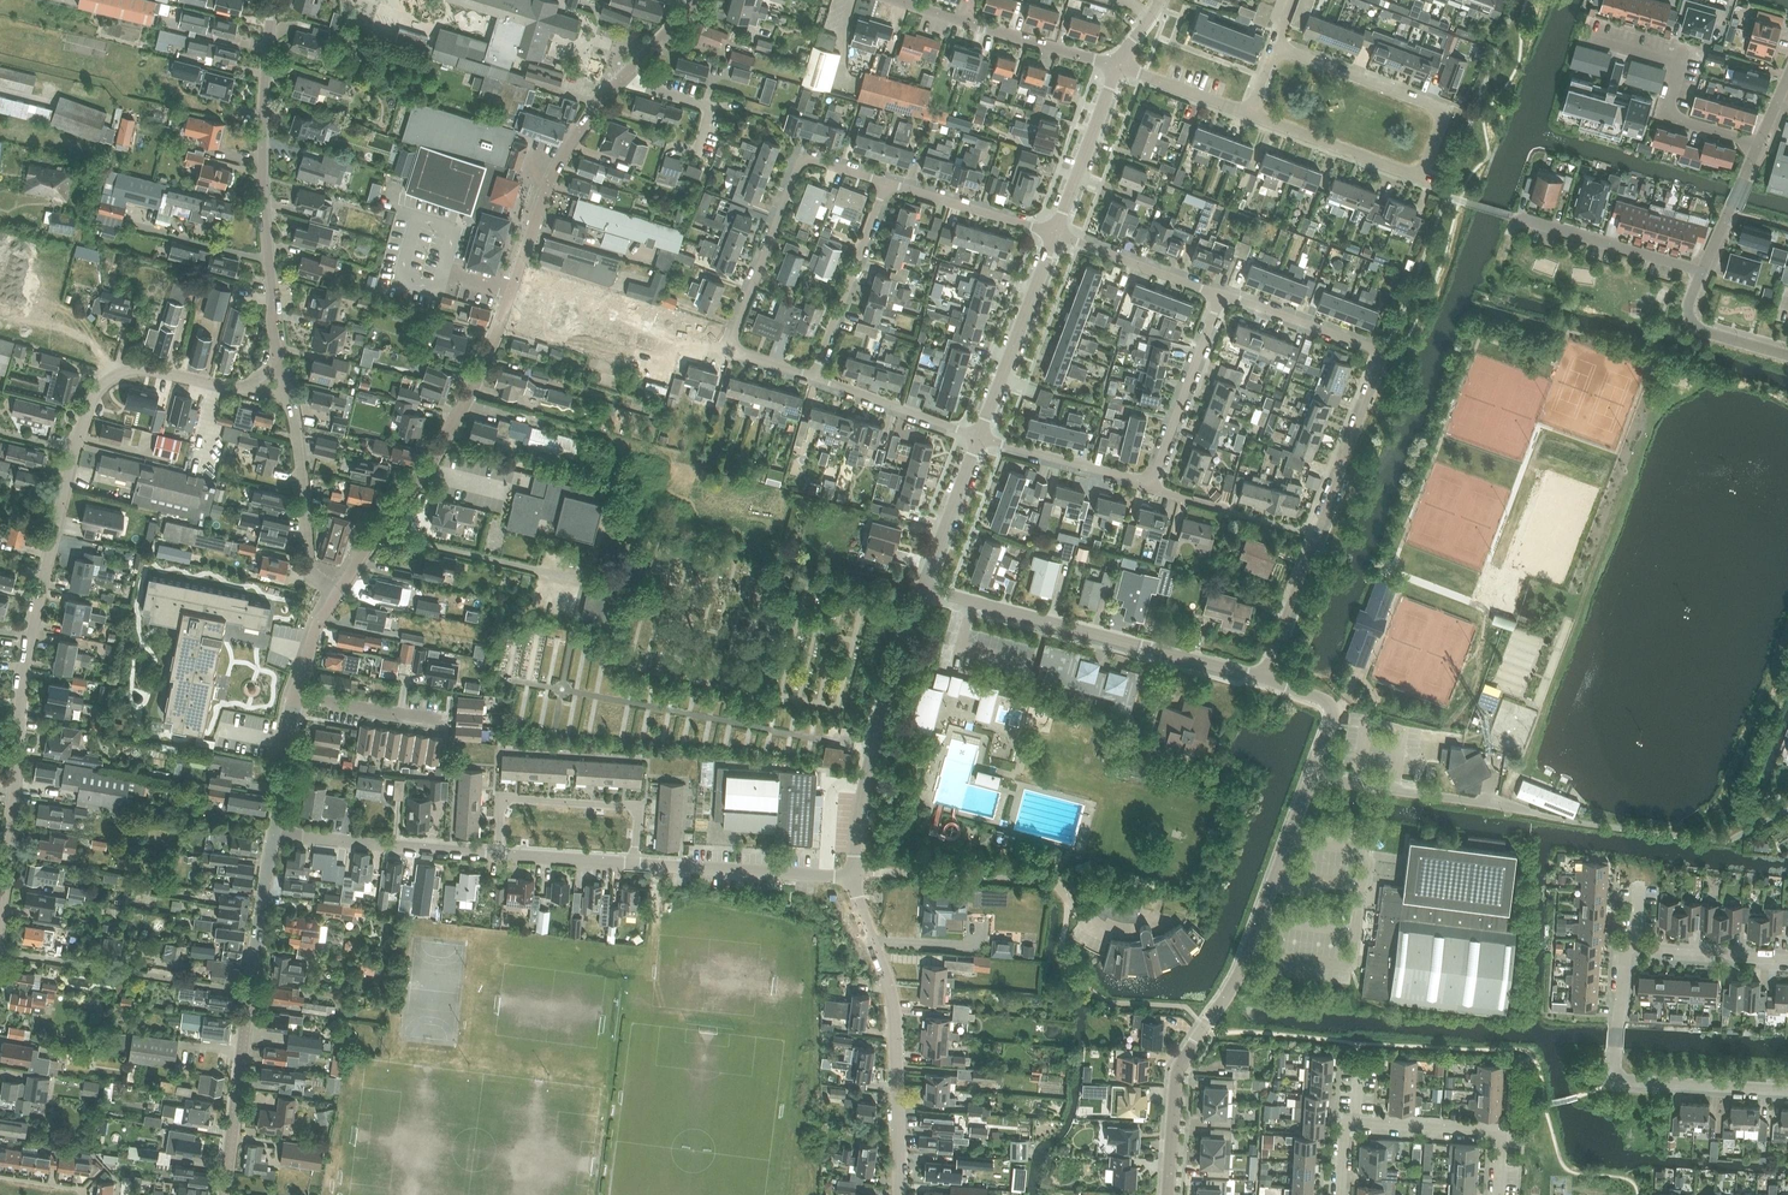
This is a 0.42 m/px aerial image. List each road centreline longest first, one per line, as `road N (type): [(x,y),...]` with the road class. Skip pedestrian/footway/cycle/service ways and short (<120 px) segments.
road 1 (residential): [(0,931),(25,671),(90,406),(106,383),(133,372),(241,388),(285,381)]
road 2 (tertiary): [(337,593),(425,473),(477,382),(571,145),(695,0)]
road 3 (residential): [(1171,1194),(1173,1082),(1242,973),(1331,721),(1322,699),(1262,677)]
road 4 (residential): [(1262,677),(1381,354),(1219,294)]
road 5 (residential): [(1252,114),(1417,177),(1444,119),(1441,110),(1274,47)]
road 6 (residential): [(285,381),(265,193),(271,0)]
road 7 (residential): [(886,183),(803,161),(778,218),(730,353),(814,376)]
road 8 (residential): [(1262,677),(923,586)]
road 9 (residential): [(900,1194),(894,1005),(854,876)]
road 10 (residential): [(1787,1090),(1621,1081),(1616,1053),(1626,949),(1636,946)]
road 11 (residential): [(854,876),(867,764),(923,586)]
road 12 (residential): [(251,991),(0,952)]
road 13 (residential): [(1587,37),(1679,63),(1667,107),(1673,119),(1759,144)]
road 14 (residential): [(634,863),(637,808),(504,800),(500,854)]
road 15 (residential): [(1117,66),(893,0)]
road 16 (residential): [(337,593),(312,571),(285,381)]
road 17 (residential): [(500,854),(276,833)]
road 18 (residential): [(854,876),(634,863)]
road 19 (residential): [(978,438),(1054,233)]
road 20 (residential): [(886,183),(814,376)]
road 21 (tertiary): [(225,1194),(251,991)]
road 22 (residential): [(1495,1194),(1499,1135),(1355,1126)]
road 23 (residential): [(1150,484),(1219,294)]
road 24 (residential): [(1513,216),(1702,271)]
road 25 (residential): [(1054,233),(1117,66)]
road 26 (residential): [(978,438),(1150,484)]
road 27 (residential): [(1219,294),(1054,233)]
road 28 (residential): [(814,376),(978,438)]
road 29 (residential): [(1054,233),(886,183)]
road 30 (tertiary): [(251,991),(276,833)]
road 31 (residential): [(923,586),(978,438)]
road 32 (residential): [(1702,271),(1689,301),(1693,323),(1787,355)]
road 33 (residential): [(1787,959),(1636,946)]
road 34 (residential): [(439,722),(297,702)]
road 35 (residential): [(1252,114),(1117,66)]
road 36 (residential): [(1759,144),(1702,271)]
road 37 (residential): [(634,863),(500,854)]
road 38 (tertiary): [(276,833),(297,702)]

